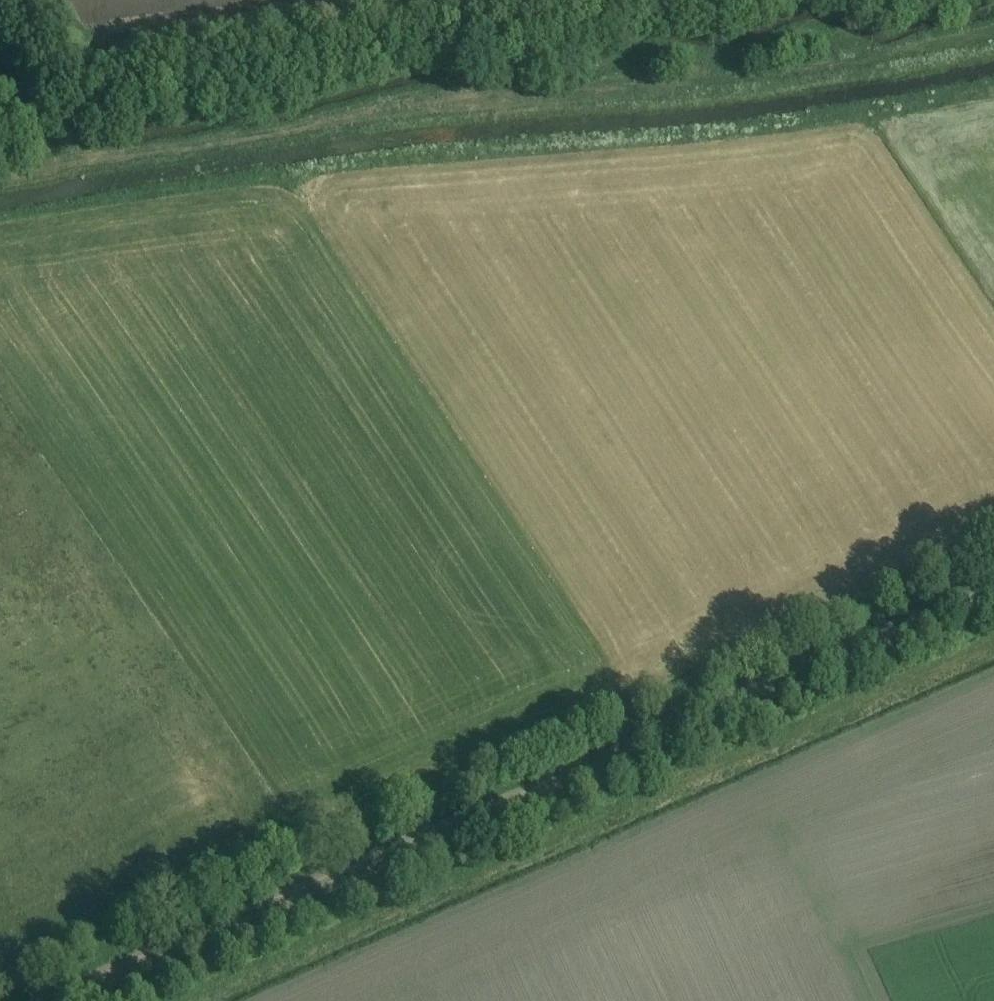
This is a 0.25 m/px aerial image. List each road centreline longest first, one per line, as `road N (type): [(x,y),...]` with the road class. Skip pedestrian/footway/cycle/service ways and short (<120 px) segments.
road 1 (track): [(49,1000),(993,589)]

